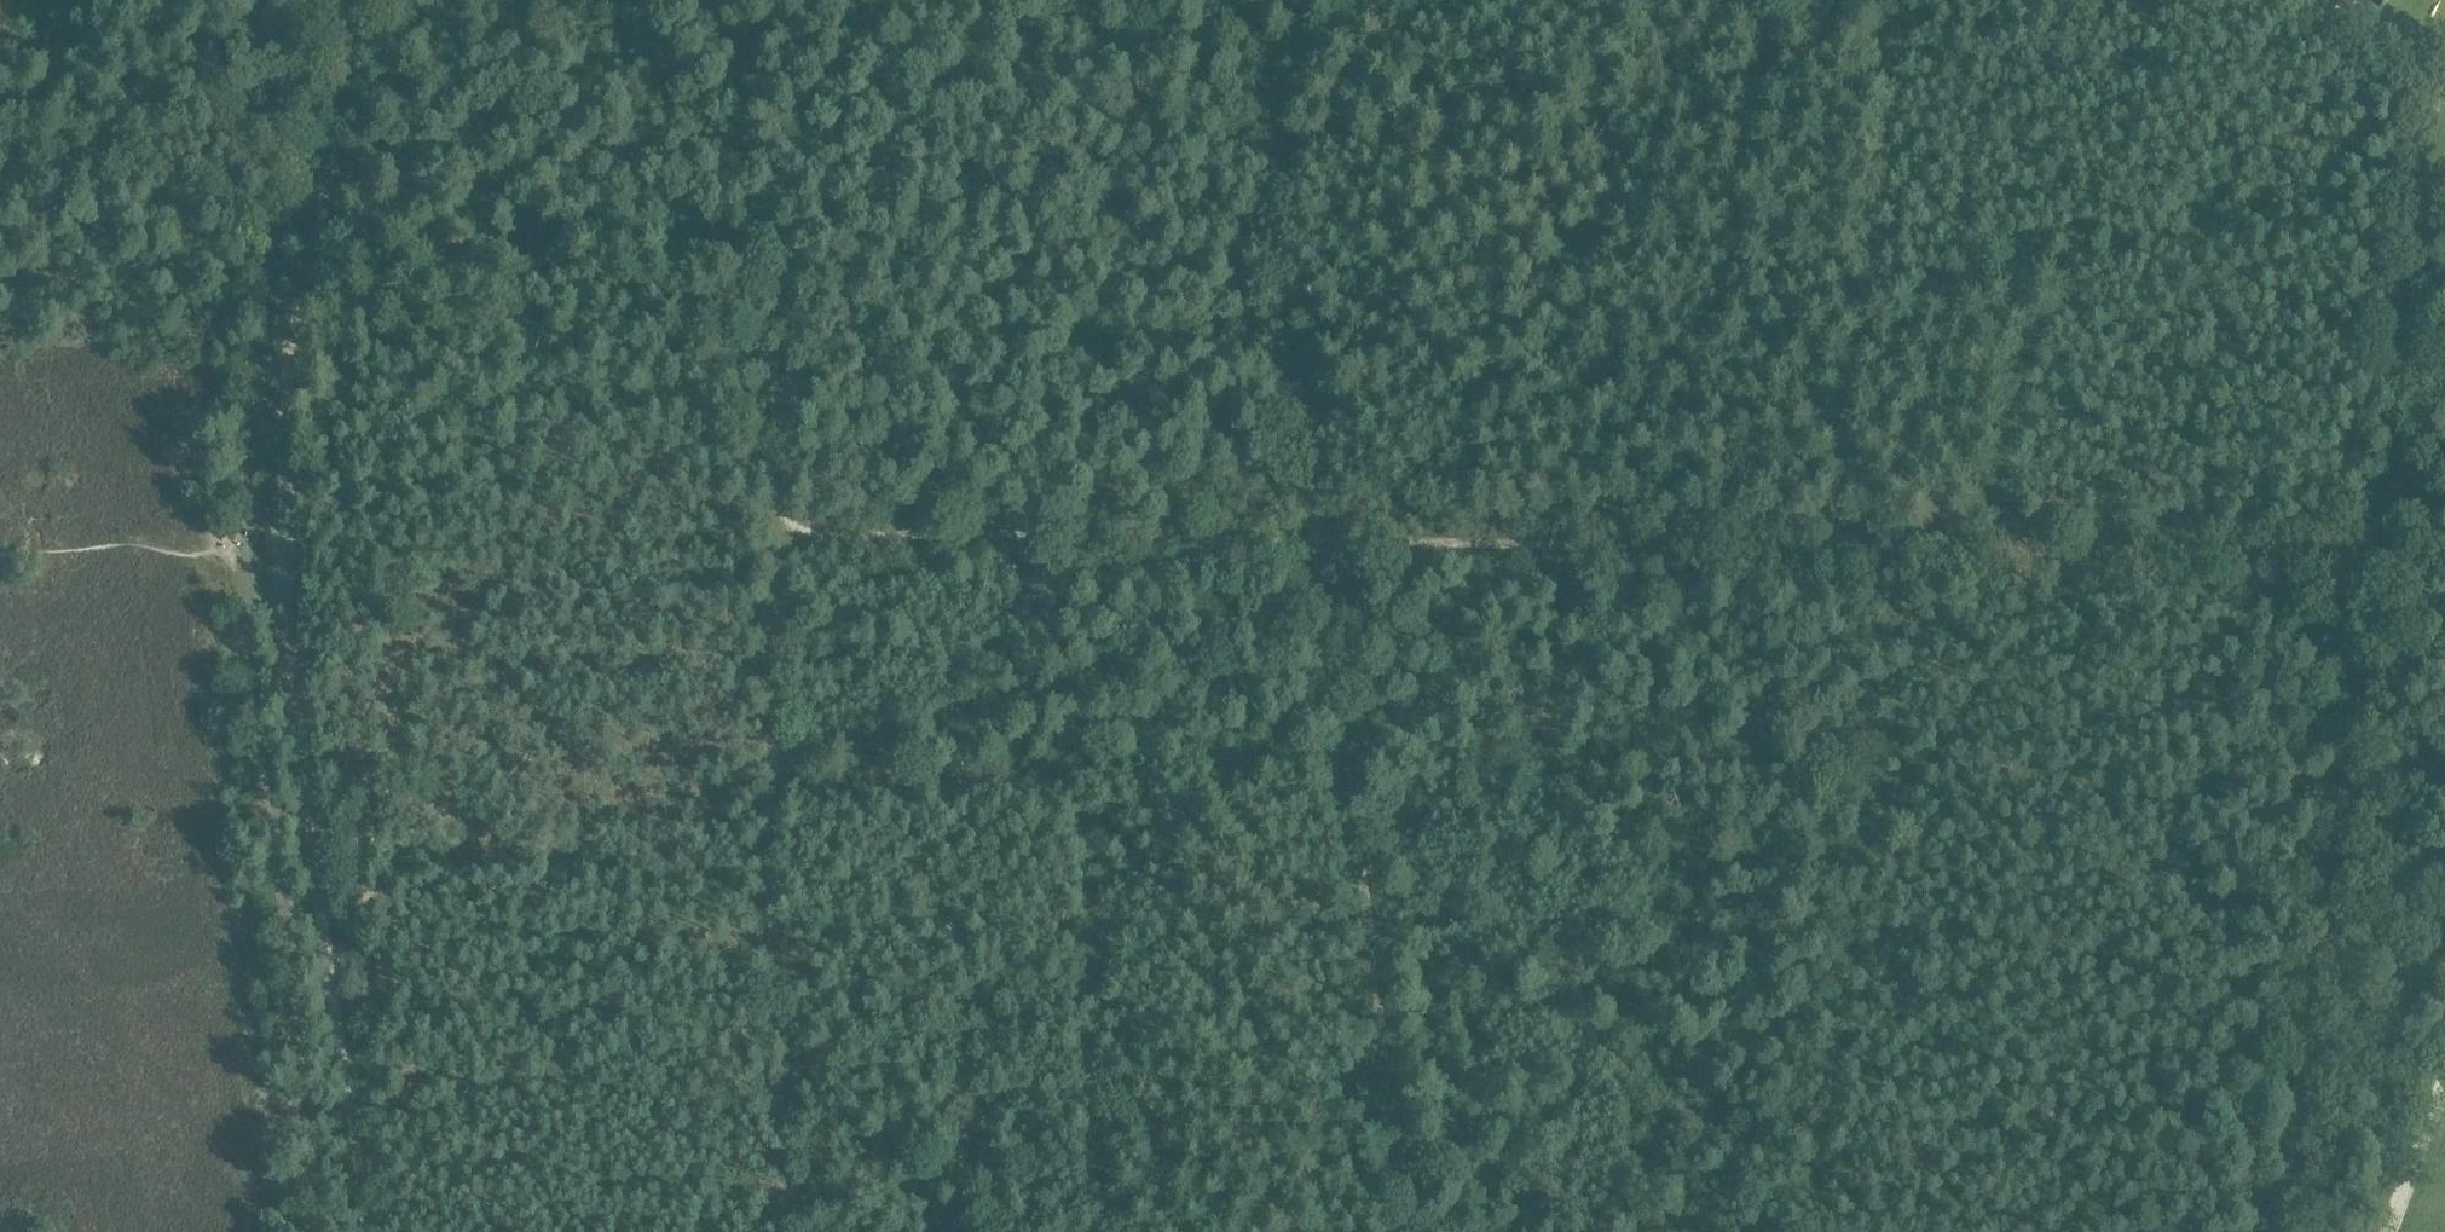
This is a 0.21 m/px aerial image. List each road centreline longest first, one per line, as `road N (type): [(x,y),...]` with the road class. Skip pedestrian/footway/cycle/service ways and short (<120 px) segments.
road 1 (track): [(359,0),(286,376),(276,559),(281,650),(361,1231)]

